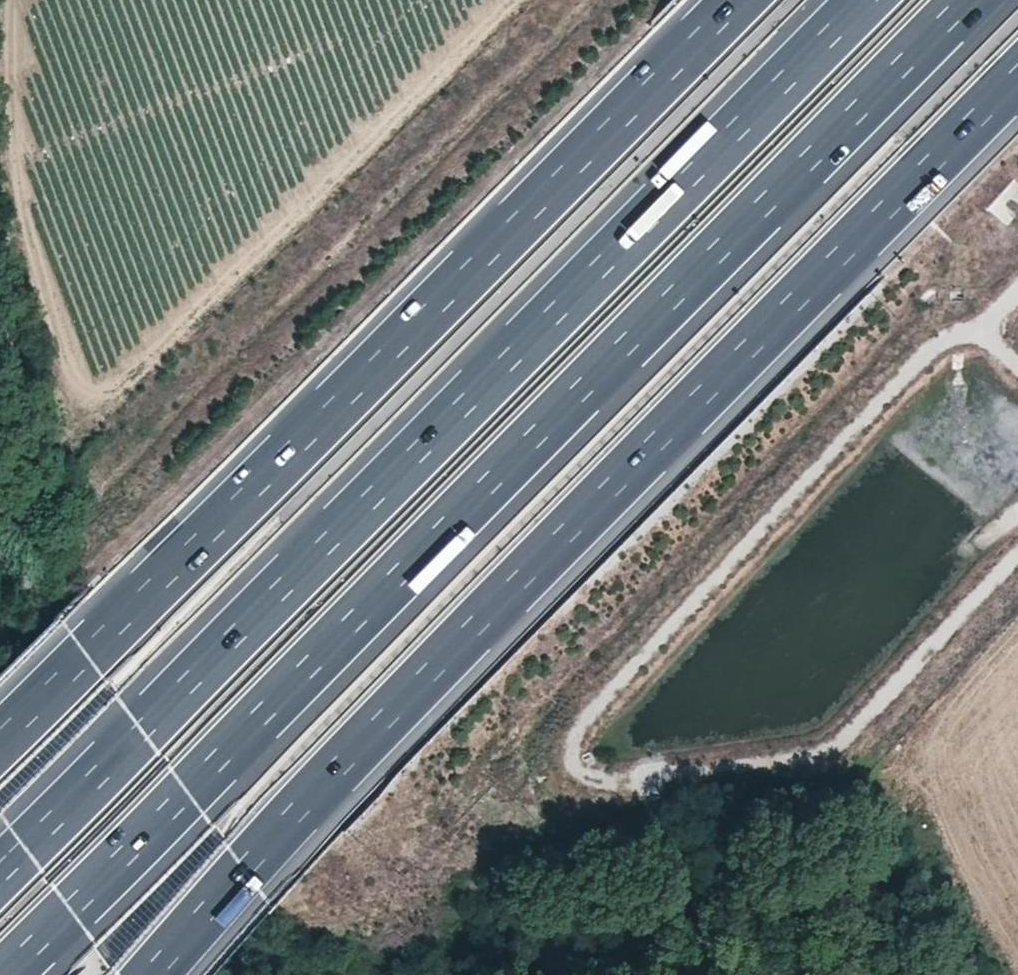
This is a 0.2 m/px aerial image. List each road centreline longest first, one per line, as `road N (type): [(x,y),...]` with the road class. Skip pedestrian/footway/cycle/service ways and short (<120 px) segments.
road 1 (motorway): [(6,974),(966,0)]
road 2 (motorway): [(151,974),(397,706),(1017,75)]
road 3 (motorway): [(866,0),(0,874)]
road 4 (track): [(982,329),(955,335),(914,369),(632,666),(577,733),(574,758),(586,777),(615,784),(825,753),(1017,552)]
road 5 (motorway): [(739,0),(0,740)]
road 6 (track): [(105,489),(242,342),(593,0)]
road 7 (track): [(145,974),(0,778)]

